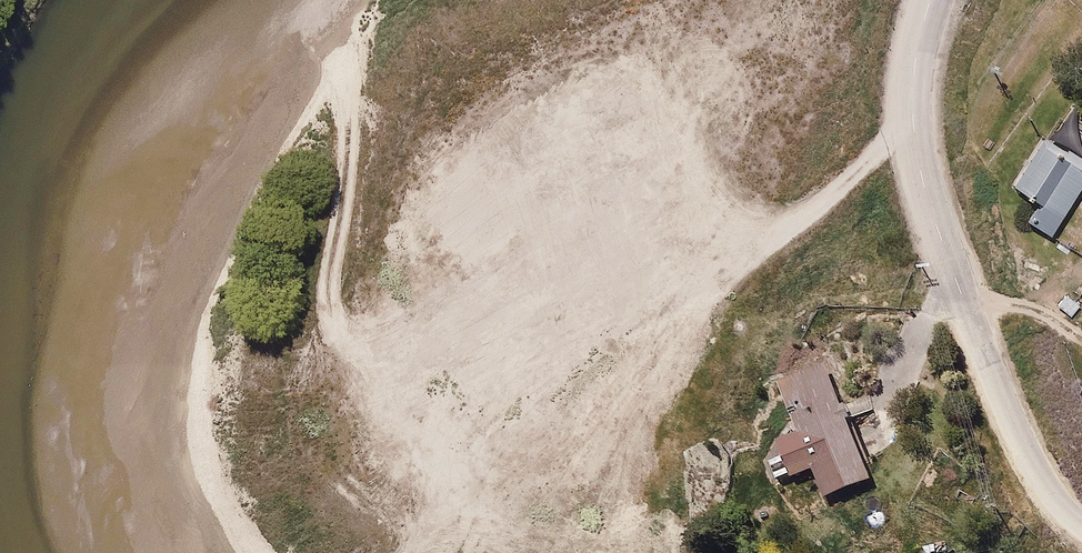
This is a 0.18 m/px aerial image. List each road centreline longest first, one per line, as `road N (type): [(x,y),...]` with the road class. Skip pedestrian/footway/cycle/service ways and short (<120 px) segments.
road 1 (unclassified): [(912,120),(766,247),(494,396),(359,410),(225,387)]
road 2 (unclassified): [(912,120),(918,174),(1018,447),(1081,528)]
road 3 (unclassified): [(0,351),(225,387)]
road 4 (unclassified): [(929,0),(912,120)]

